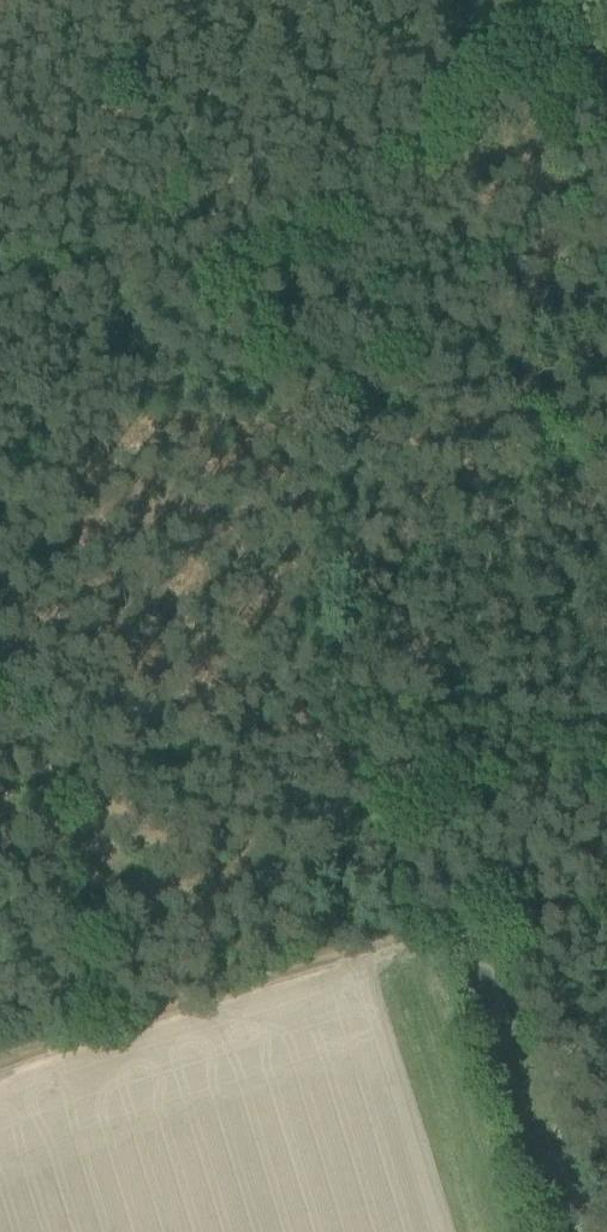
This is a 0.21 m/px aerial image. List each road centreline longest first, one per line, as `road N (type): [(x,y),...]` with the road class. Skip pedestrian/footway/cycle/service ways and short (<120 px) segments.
road 1 (track): [(546,802),(0,667)]
road 2 (track): [(307,746),(322,472),(295,392),(190,280)]
road 3 (track): [(475,910),(444,931),(0,1075)]
road 4 (track): [(606,1052),(475,910),(546,802)]
road 5 (track): [(606,390),(322,472)]

